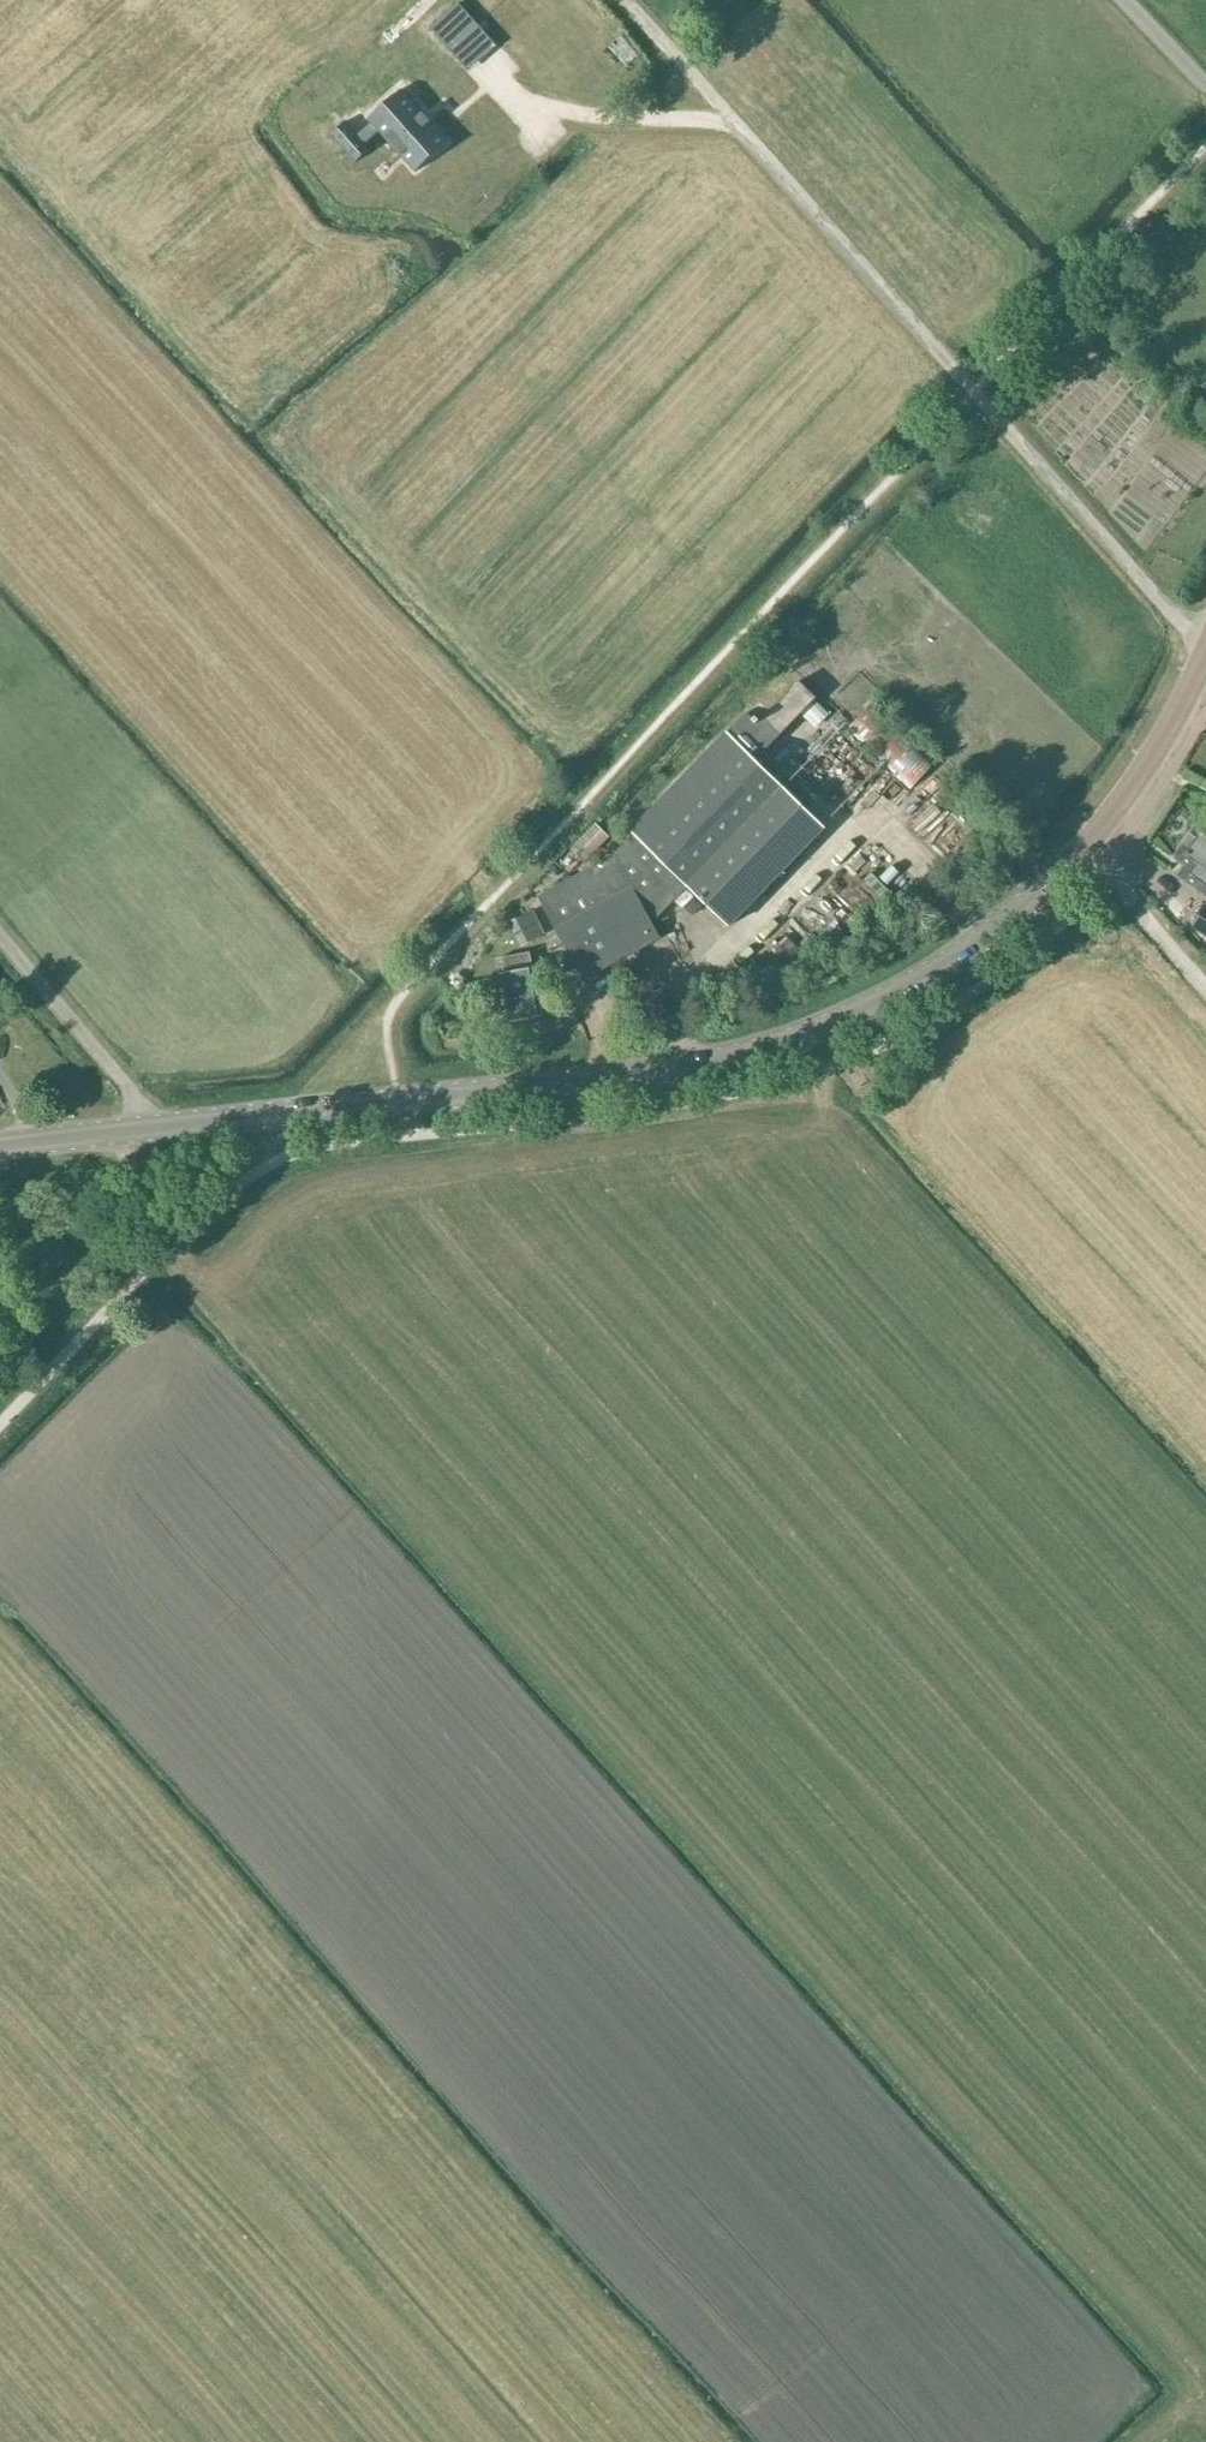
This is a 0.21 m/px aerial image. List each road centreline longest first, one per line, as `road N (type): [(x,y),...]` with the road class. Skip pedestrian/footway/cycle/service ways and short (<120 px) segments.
road 1 (tertiary): [(0,1151),(643,1079),(782,1050),(909,983),(1046,886),(1130,791),(1205,655)]
road 2 (track): [(1205,987),(1088,840)]
road 3 (track): [(90,2090),(0,1987)]

